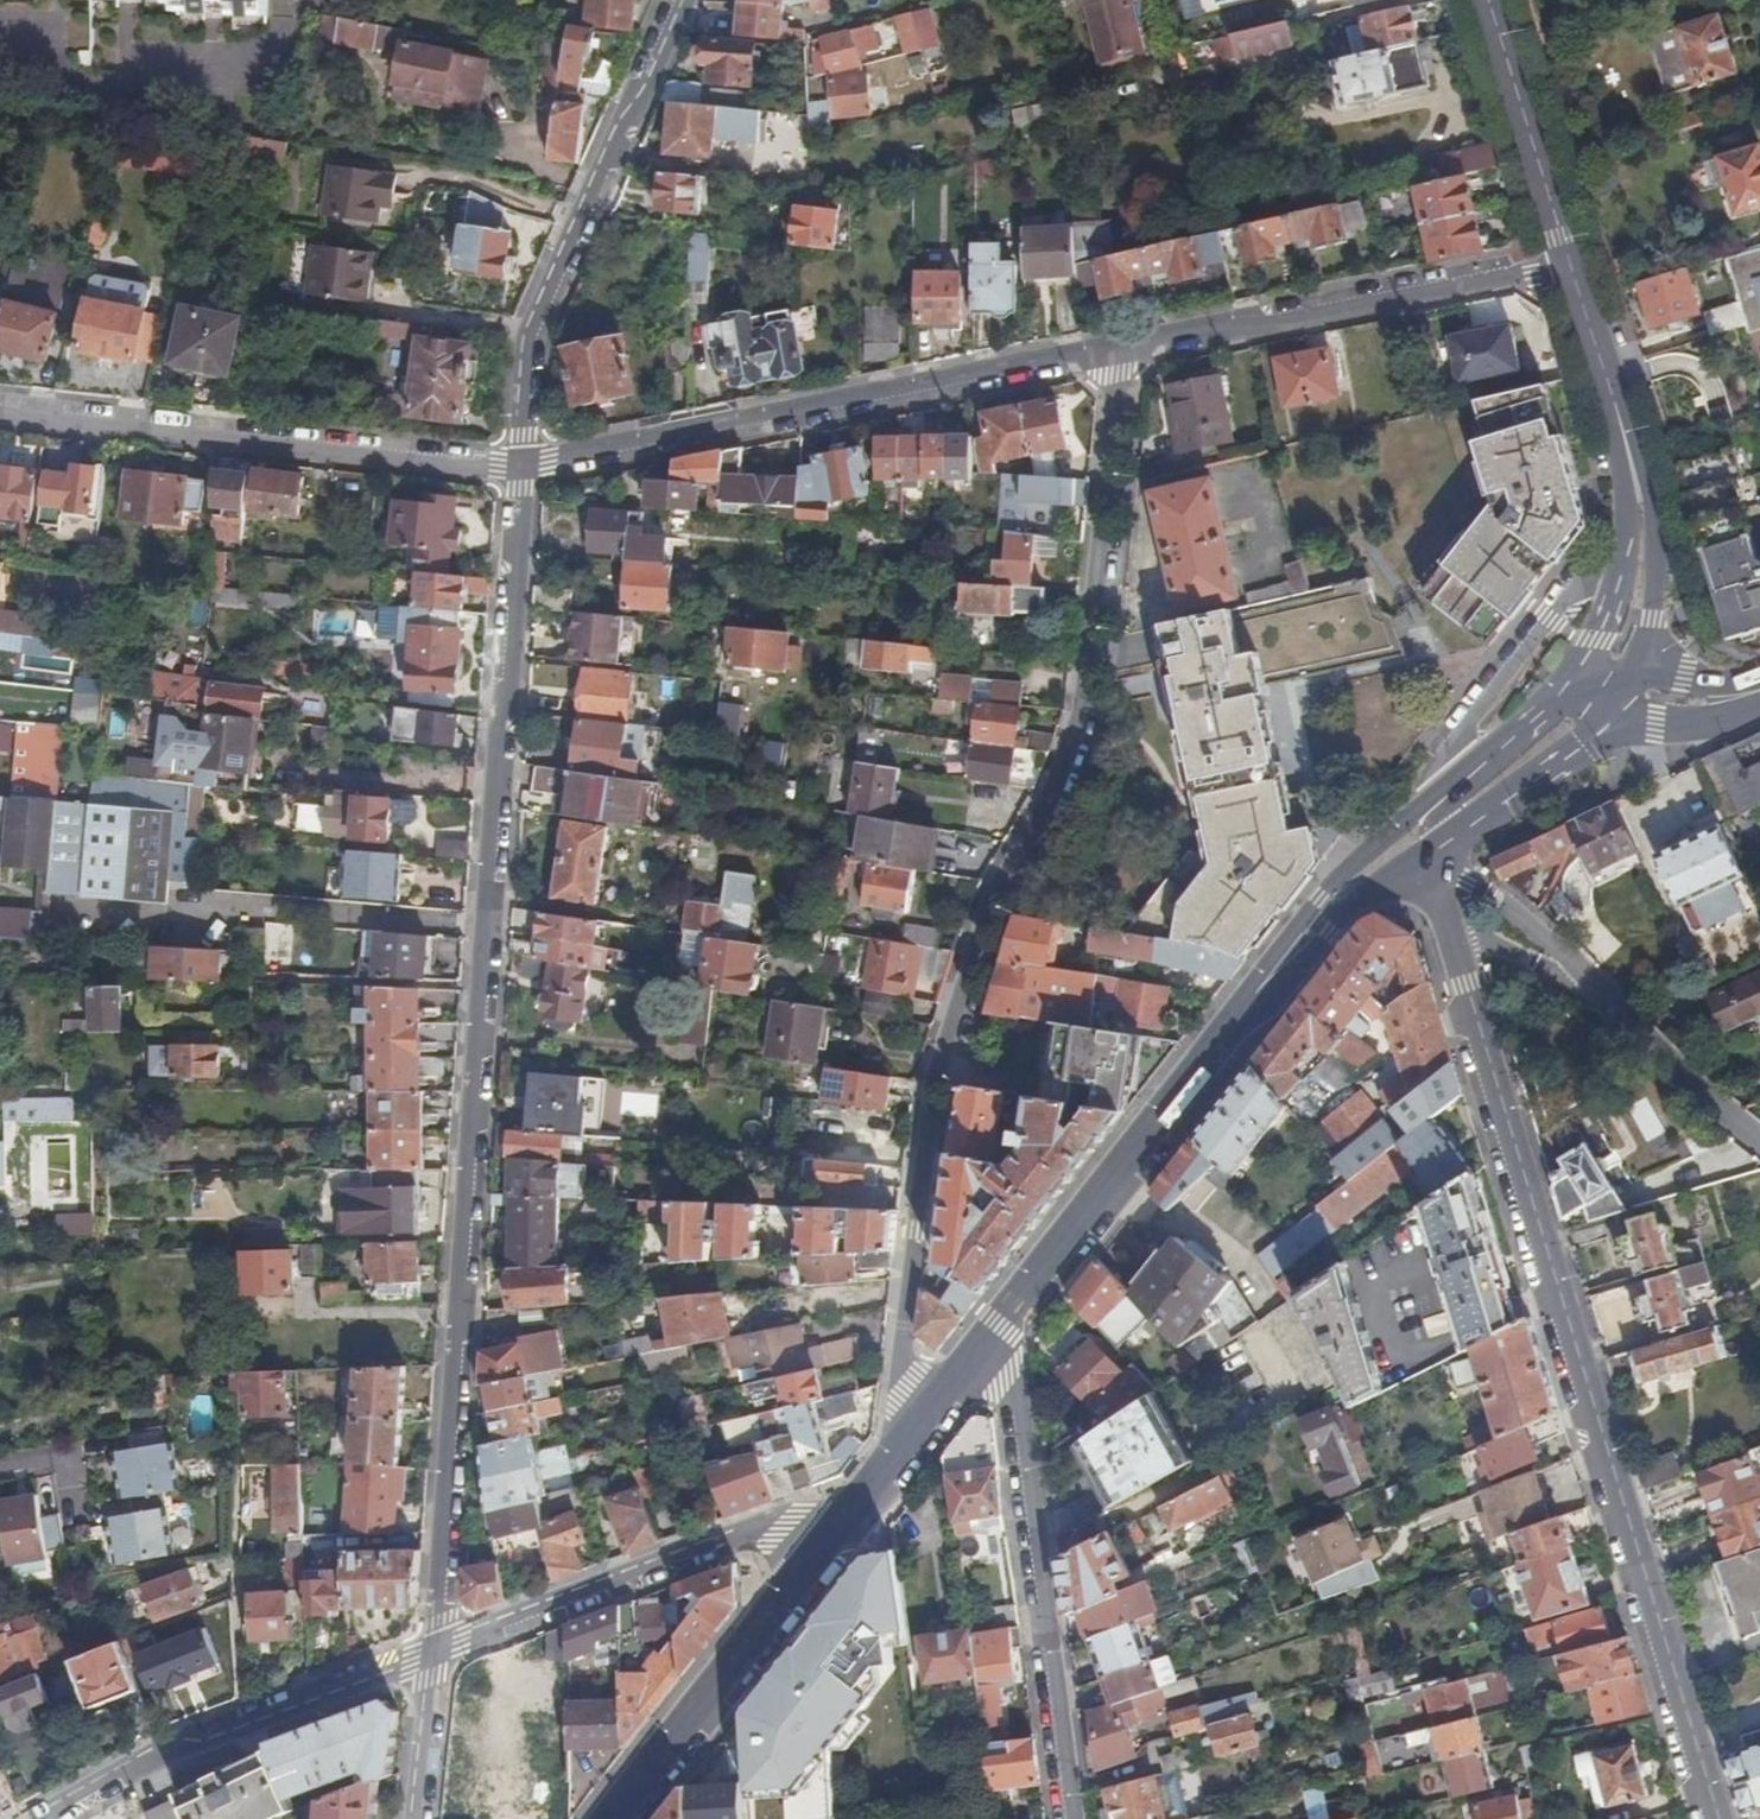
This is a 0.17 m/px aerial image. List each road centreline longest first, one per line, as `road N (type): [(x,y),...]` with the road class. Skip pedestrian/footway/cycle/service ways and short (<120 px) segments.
road 1 (residential): [(520,465),(432,1660)]
road 2 (residential): [(891,1464),(937,1086),(989,914),(1049,801),(1089,699),(1128,343)]
road 3 (residential): [(1430,856),(1713,1818)]
road 4 (residential): [(1128,343),(520,465)]
road 5 (residential): [(520,465),(478,467),(0,410)]
road 6 (residential): [(520,465),(530,342),(621,130),(640,106),(687,0)]
road 7 (residential): [(1075,1818),(1006,1323)]
road 8 (residential): [(1569,253),(1128,343)]
road 9 (residential): [(843,1526),(783,1528),(432,1660)]
road 10 (residential): [(432,1660),(151,1754),(43,1818)]
road 11 (tertiary): [(1006,1323),(1252,1004)]
road 12 (tertiary): [(617,1818),(843,1526)]
road 13 (tertiary): [(1503,741),(1344,870),(1277,951),(1252,1004)]
road 14 (residential): [(0,34),(16,36),(67,80),(142,94),(191,81),(324,0)]
road 15 (tertiary): [(1569,253),(1490,0)]
road 16 (tertiary): [(1252,1004),(1304,965),(1348,911),(1430,856)]
road 17 (tertiary): [(1635,676),(1656,572),(1649,498),(1630,457)]
road 18 (tertiary): [(1630,457),(1569,253)]
road 19 (tertiary): [(891,1464),(1006,1323)]
road 20 (residential): [(432,1660),(427,1818)]
road 21 (residential): [(1503,741),(1488,771),(1431,825),(1430,856)]
road 22 (tertiary): [(1430,856),(1537,779)]
road 23 (tertiary): [(1630,457),(1618,586)]
road 24 (tertiary): [(1637,722),(1692,726),(1759,694)]
road 25 (tertiary): [(1618,586),(1552,697)]
road 26 (tertiary): [(1759,688),(1635,676)]

